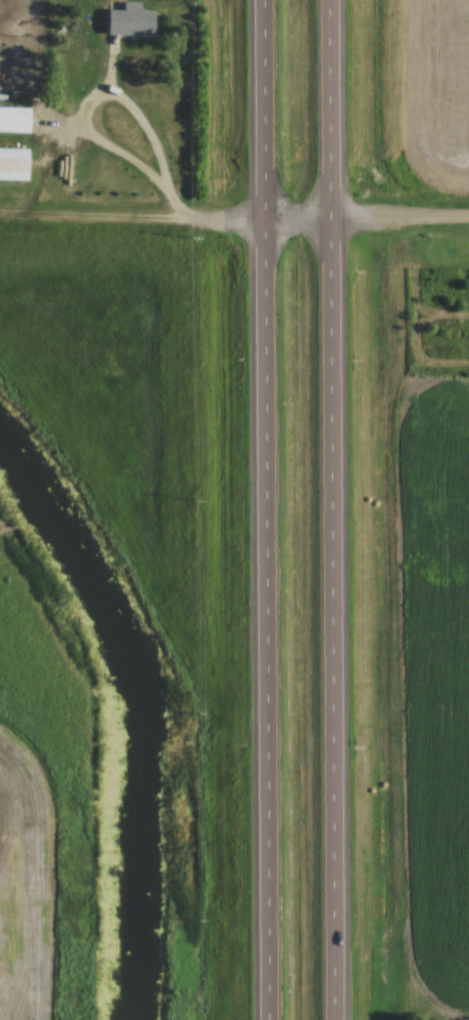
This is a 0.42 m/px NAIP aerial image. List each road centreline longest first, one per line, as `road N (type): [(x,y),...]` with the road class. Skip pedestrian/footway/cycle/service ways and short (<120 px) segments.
road 1 (trunk): [(251,199),(259,1019)]
road 2 (trunk): [(332,1019),(323,201)]
road 3 (residential): [(468,202),(0,197)]
road 4 (trunk): [(323,201),(323,0)]
road 5 (trunk): [(251,0),(251,199)]

